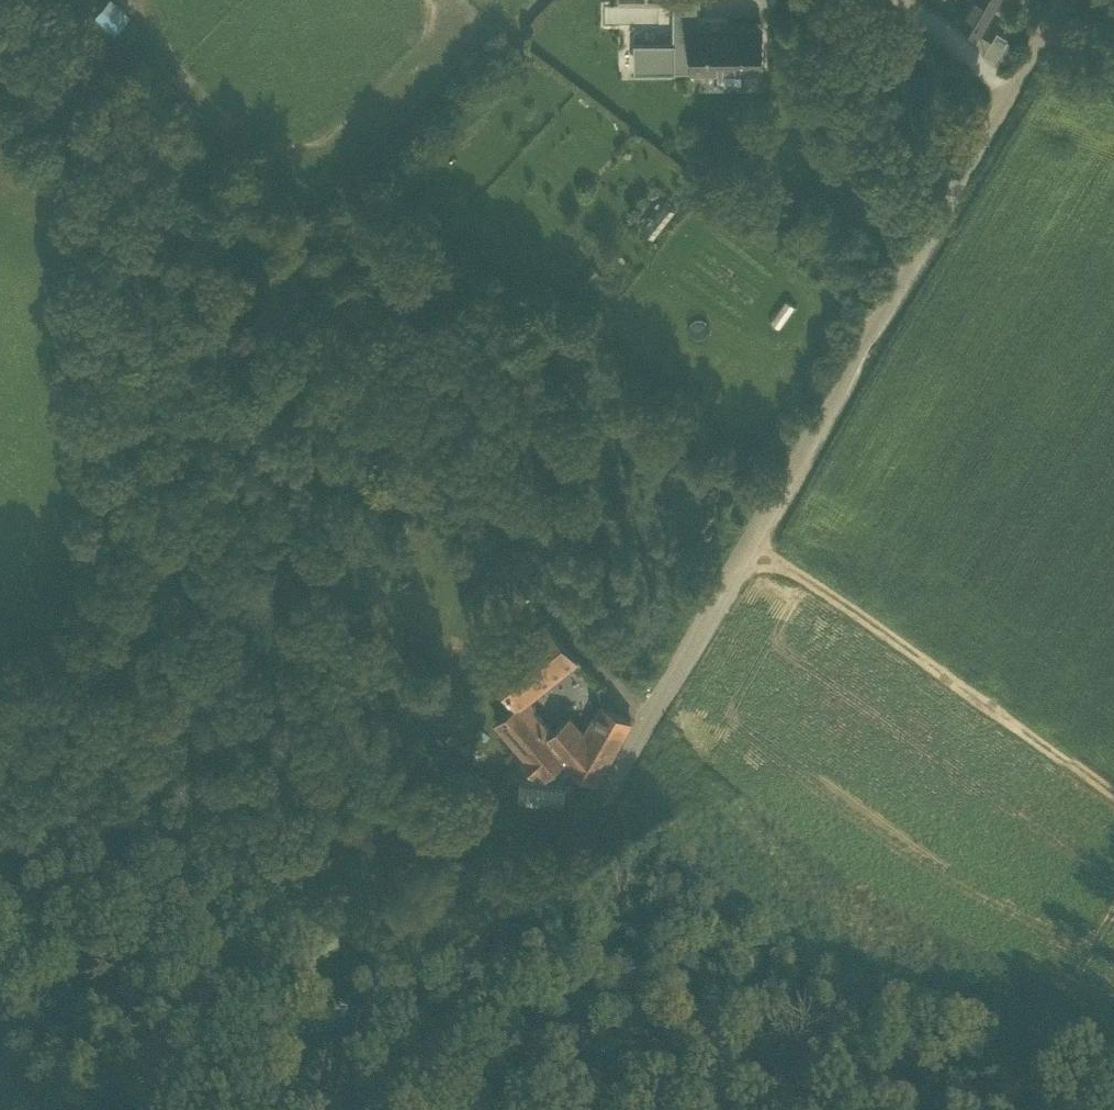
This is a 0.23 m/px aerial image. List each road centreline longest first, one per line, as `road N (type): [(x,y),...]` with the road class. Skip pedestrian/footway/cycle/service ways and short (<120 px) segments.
road 1 (residential): [(402,1109),(554,871),(1063,0)]
road 2 (track): [(751,539),(1113,800)]
road 3 (track): [(81,0),(304,223)]
road 4 (track): [(304,223),(500,46)]
road 5 (track): [(554,871),(489,869),(448,880),(380,861),(404,820),(441,820)]

